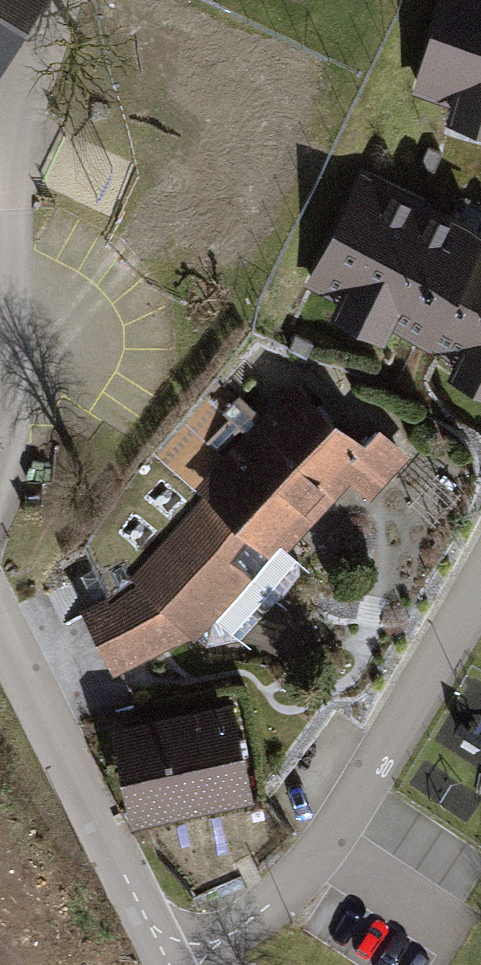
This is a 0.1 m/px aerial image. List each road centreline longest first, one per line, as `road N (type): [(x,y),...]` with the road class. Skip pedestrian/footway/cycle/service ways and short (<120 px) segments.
road 1 (residential): [(167,964),(225,939),(325,846),(480,579)]
road 2 (residential): [(0,625),(167,964)]

